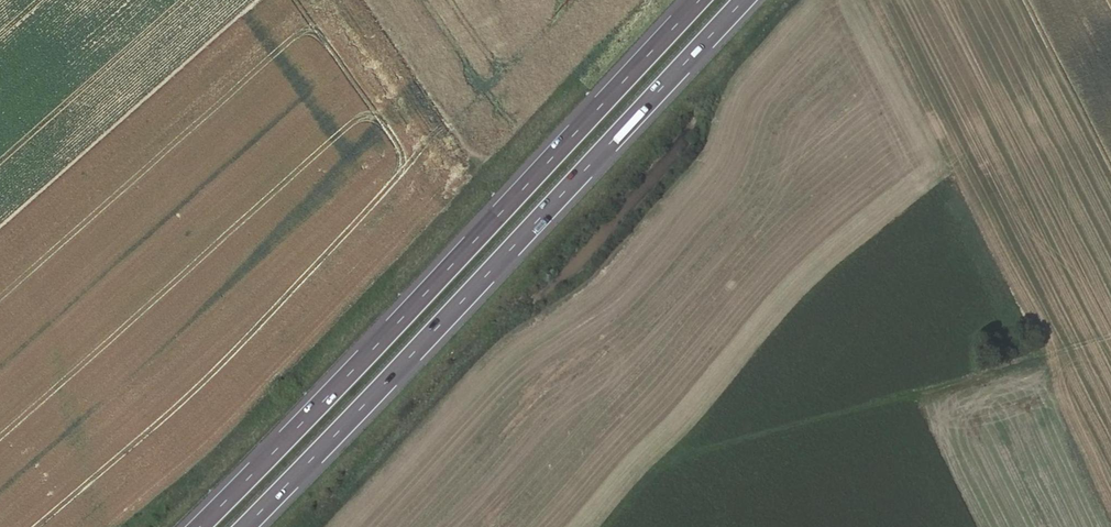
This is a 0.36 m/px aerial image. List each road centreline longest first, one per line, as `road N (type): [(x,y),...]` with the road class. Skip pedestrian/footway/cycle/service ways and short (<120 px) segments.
road 1 (motorway): [(244,526),(747,0)]
road 2 (motorway): [(698,0),(200,526)]
road 3 (track): [(1110,331),(701,449),(673,460),(611,526)]

